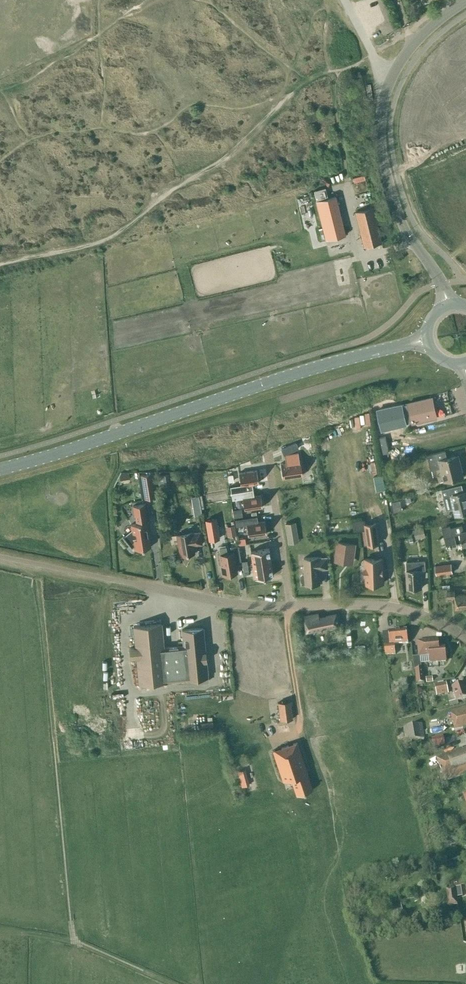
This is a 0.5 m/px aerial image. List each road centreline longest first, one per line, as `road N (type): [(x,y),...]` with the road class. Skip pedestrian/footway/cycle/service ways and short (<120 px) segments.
road 1 (secondary): [(427,339),(0,473)]
road 2 (unclassified): [(449,305),(398,219),(382,117),(401,61),(465,2)]
road 3 (unclassified): [(465,636),(391,607),(290,605)]
road 4 (unclassified): [(290,605),(115,581)]
road 5 (residential): [(290,605),(270,472)]

